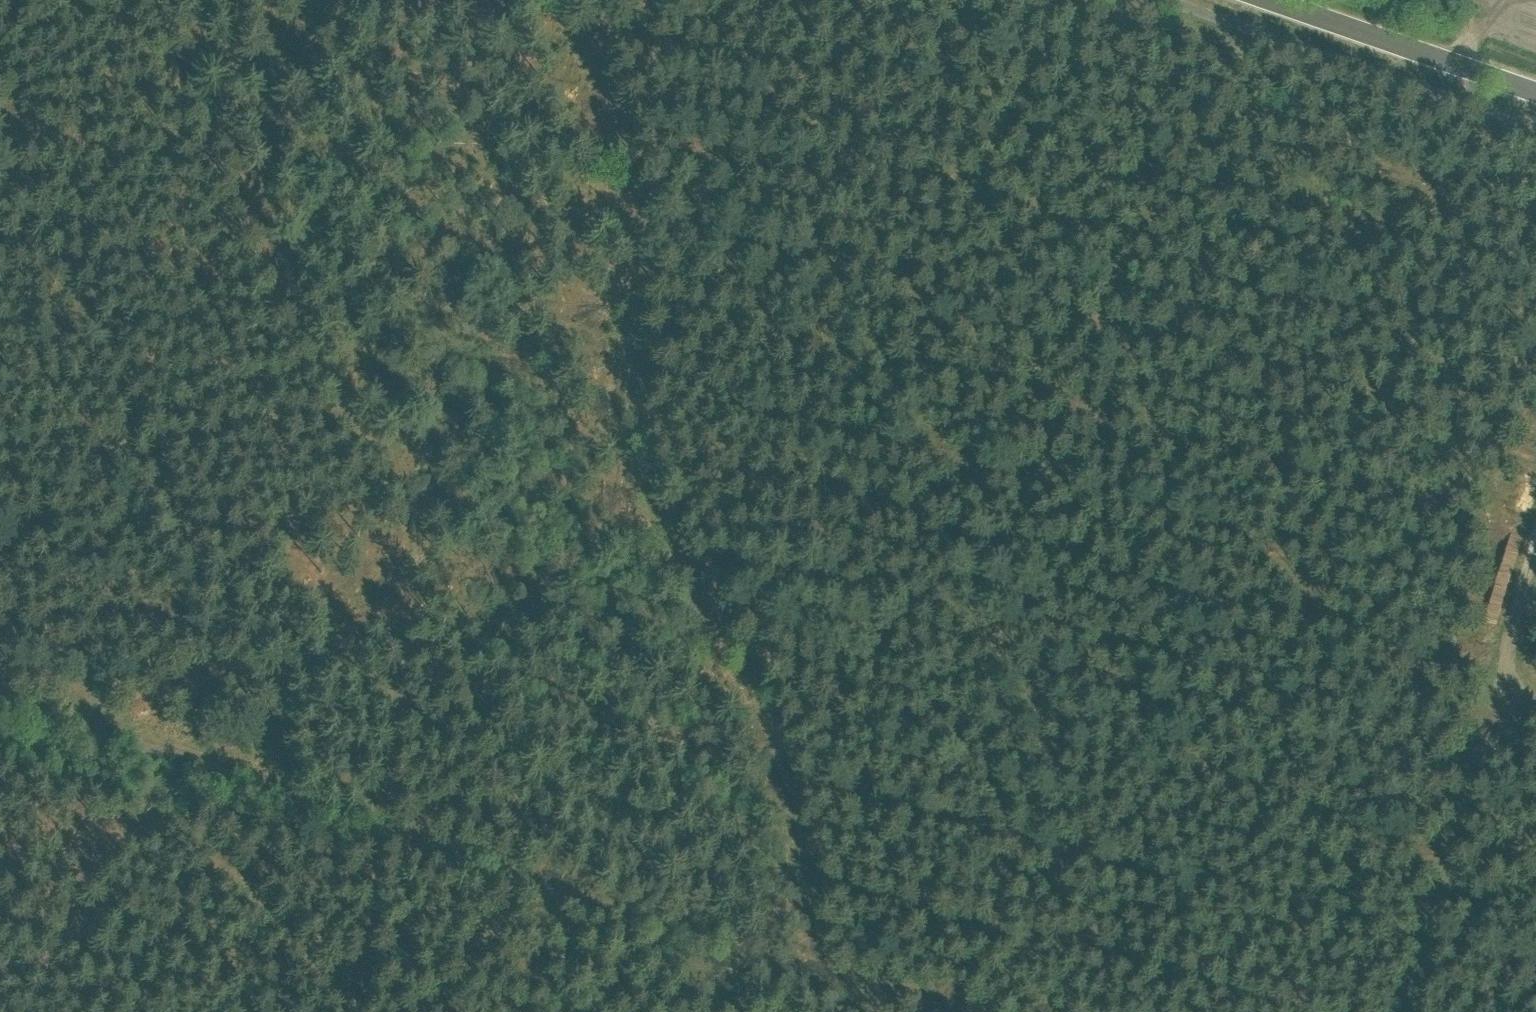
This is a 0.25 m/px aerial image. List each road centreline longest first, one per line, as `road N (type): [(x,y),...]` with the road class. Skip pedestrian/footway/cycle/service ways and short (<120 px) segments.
road 1 (tertiary): [(1302,0),(1535,80)]

